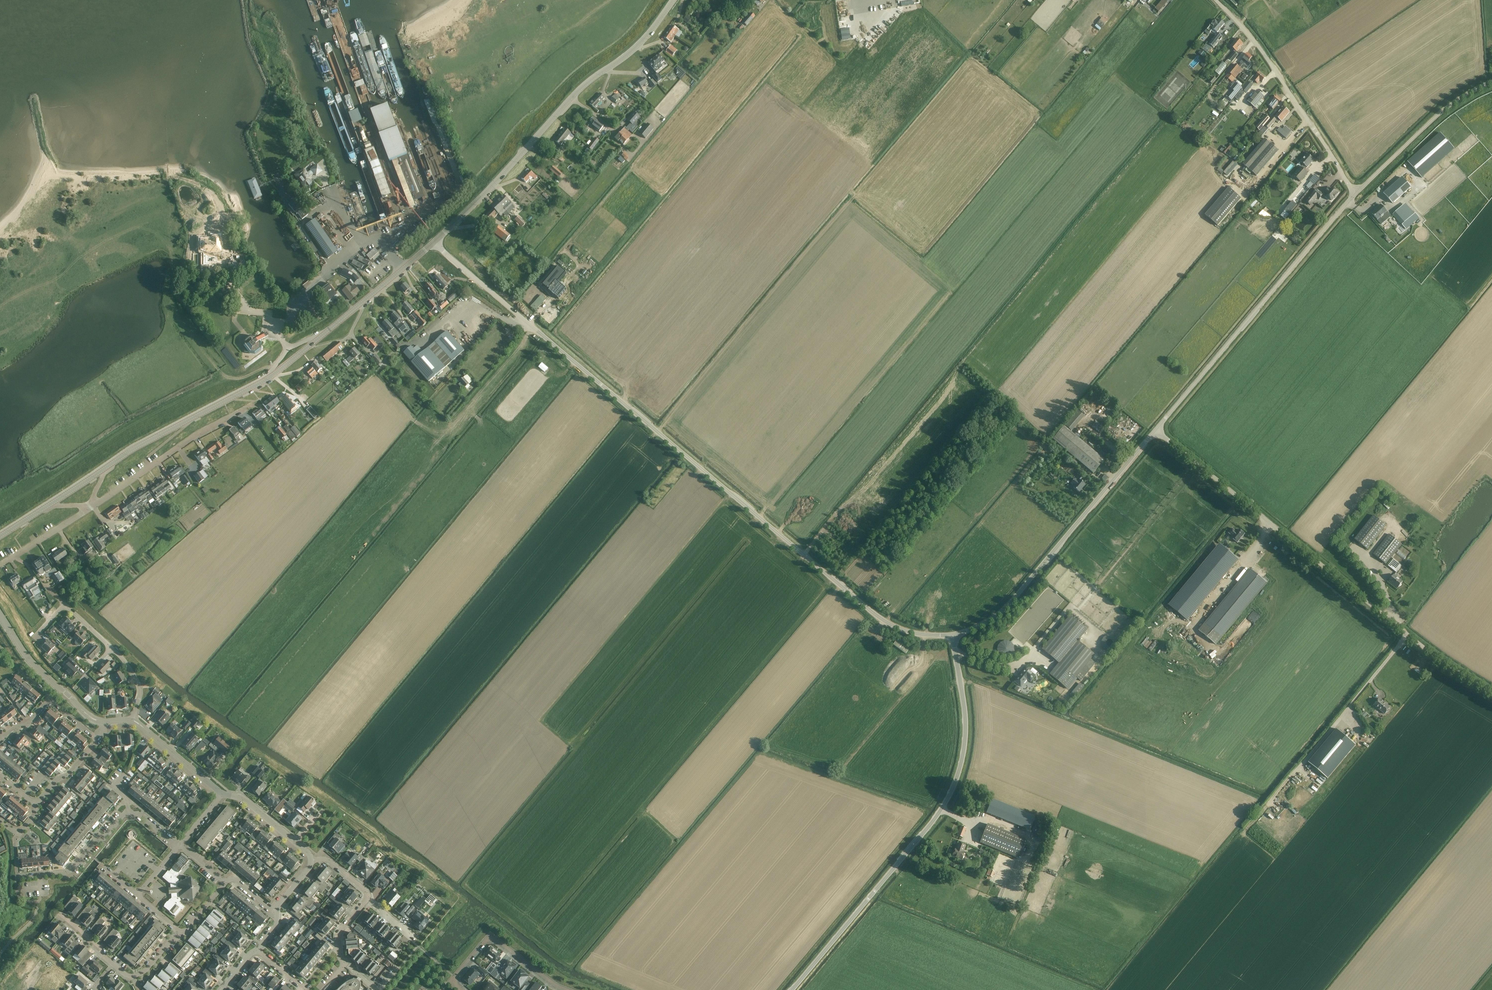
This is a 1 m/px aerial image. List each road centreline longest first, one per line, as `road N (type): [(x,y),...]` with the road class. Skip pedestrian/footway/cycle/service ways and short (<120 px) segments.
road 1 (unclassified): [(952,630),(904,627),(875,611),(433,243)]
road 2 (unclassified): [(1491,691),(1440,659),(1154,433)]
road 3 (unclassified): [(793,989),(947,799),(964,736),(952,630)]
road 4 (tertiary): [(107,467),(275,374),(433,243)]
road 5 (tertiary): [(433,243),(583,86),(637,48),(674,0)]
road 6 (unclassified): [(1154,433),(1354,198)]
road 7 (unclassified): [(952,630),(981,620),(1015,594),(1154,433)]
road 8 (unclassified): [(1354,198),(1254,43),(1215,0)]
road 9 (residential): [(90,508),(250,405)]
road 10 (unclassified): [(1354,198),(1452,102),(1491,81)]
road 11 (residential): [(460,989),(454,977),(491,938),(568,989)]
road 12 (residential): [(104,722),(29,660),(0,615)]
road 13 (residential): [(127,813),(73,867),(16,877)]

